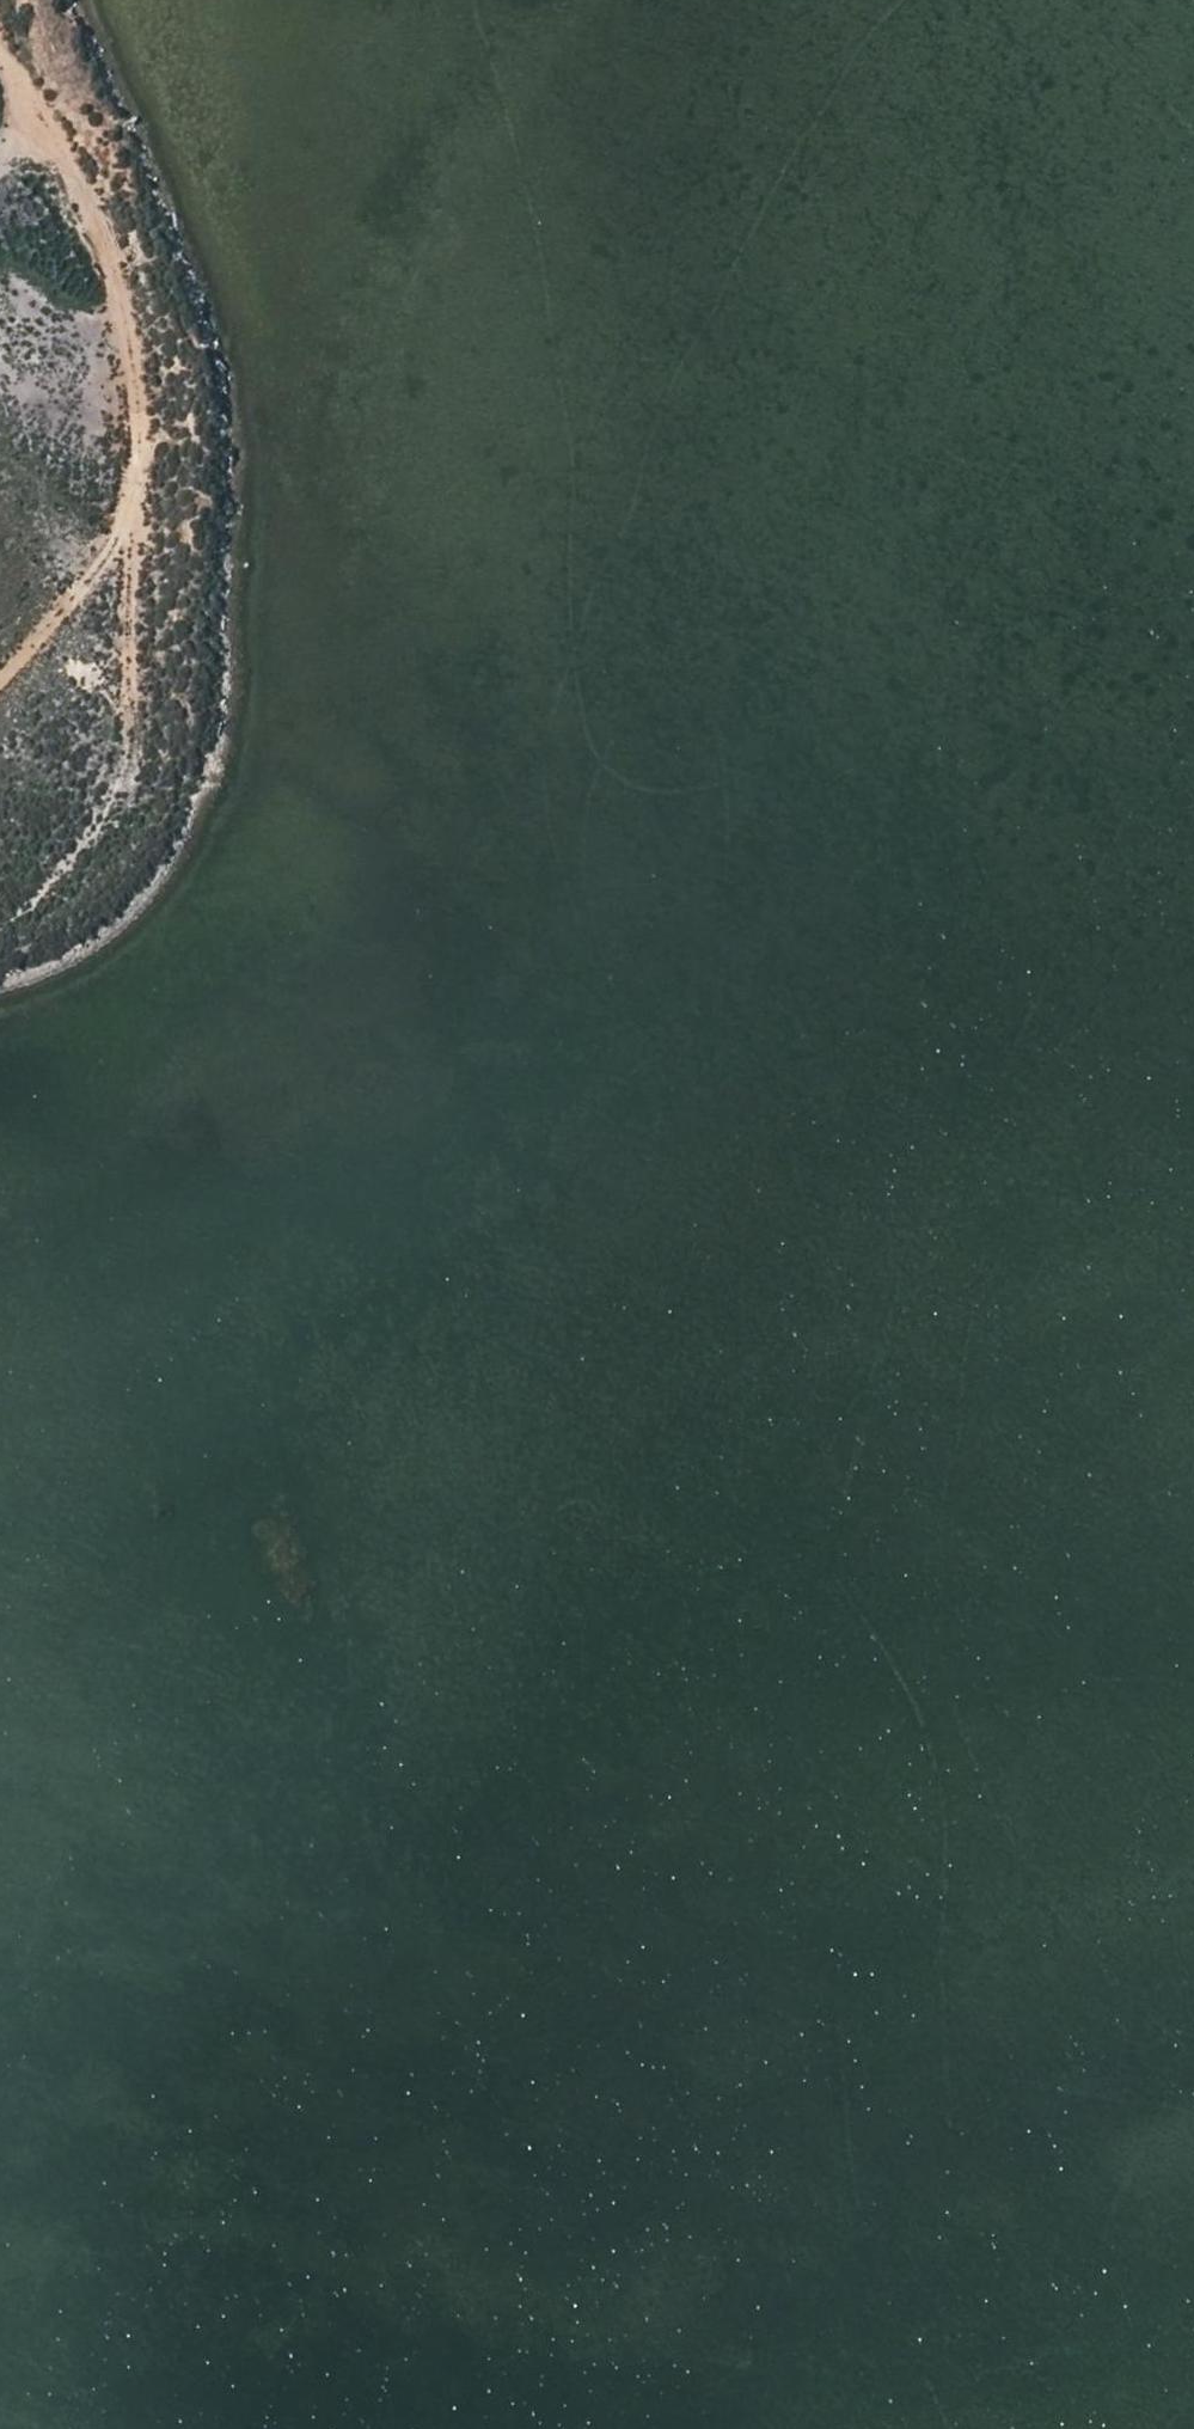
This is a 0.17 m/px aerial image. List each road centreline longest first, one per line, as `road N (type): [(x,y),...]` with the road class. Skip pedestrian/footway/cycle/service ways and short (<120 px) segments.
road 1 (track): [(125,526),(140,443),(129,321),(97,213),(0,51)]
road 2 (track): [(0,674),(125,526)]

